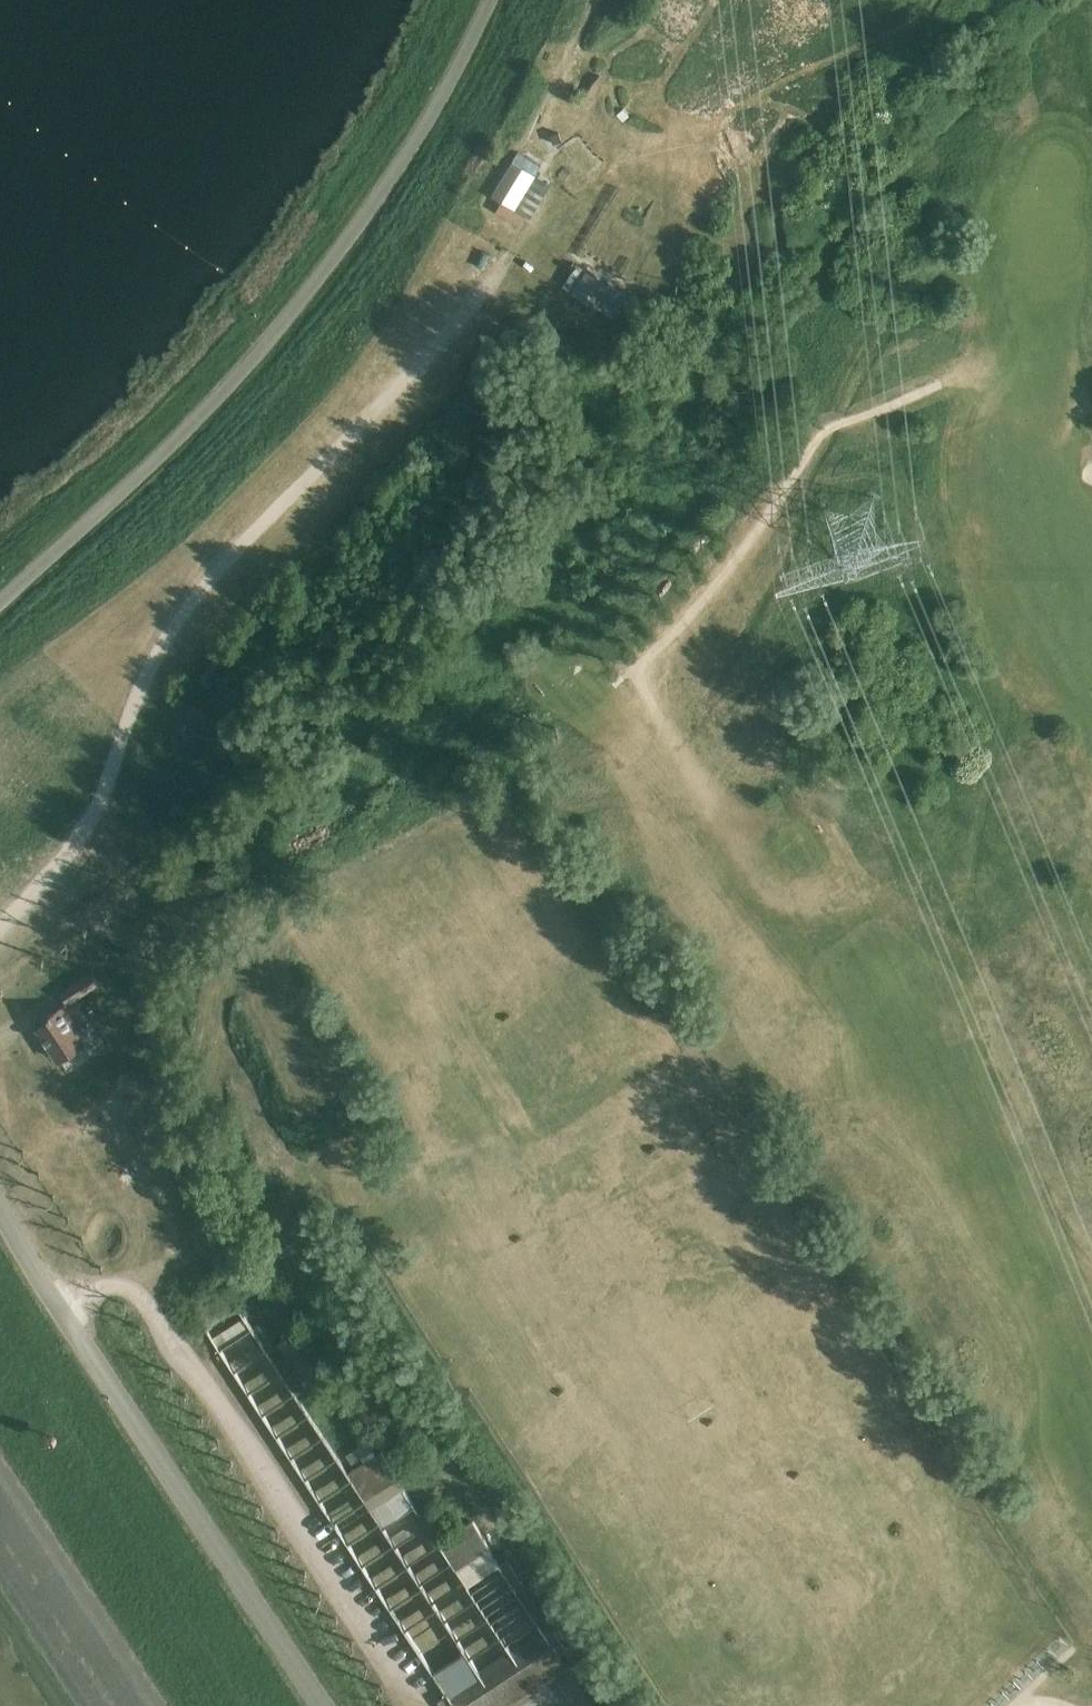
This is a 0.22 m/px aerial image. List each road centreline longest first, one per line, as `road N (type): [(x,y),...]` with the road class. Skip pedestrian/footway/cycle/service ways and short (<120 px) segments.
road 1 (unclassified): [(0,603),(163,454),(288,318),(402,160),(487,0)]
road 2 (unclassified): [(322,1705),(62,1312),(0,1204)]

